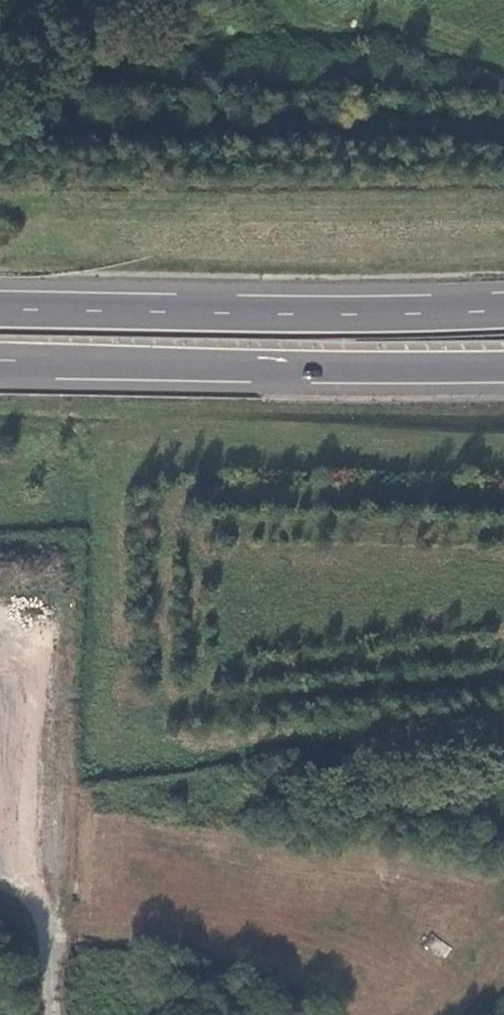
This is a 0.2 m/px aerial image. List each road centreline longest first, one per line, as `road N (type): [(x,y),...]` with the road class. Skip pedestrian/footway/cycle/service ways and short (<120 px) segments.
road 1 (trunk): [(0,360),(503,366)]
road 2 (trunk): [(503,310),(0,309)]
road 3 (track): [(55,1014),(52,780)]

